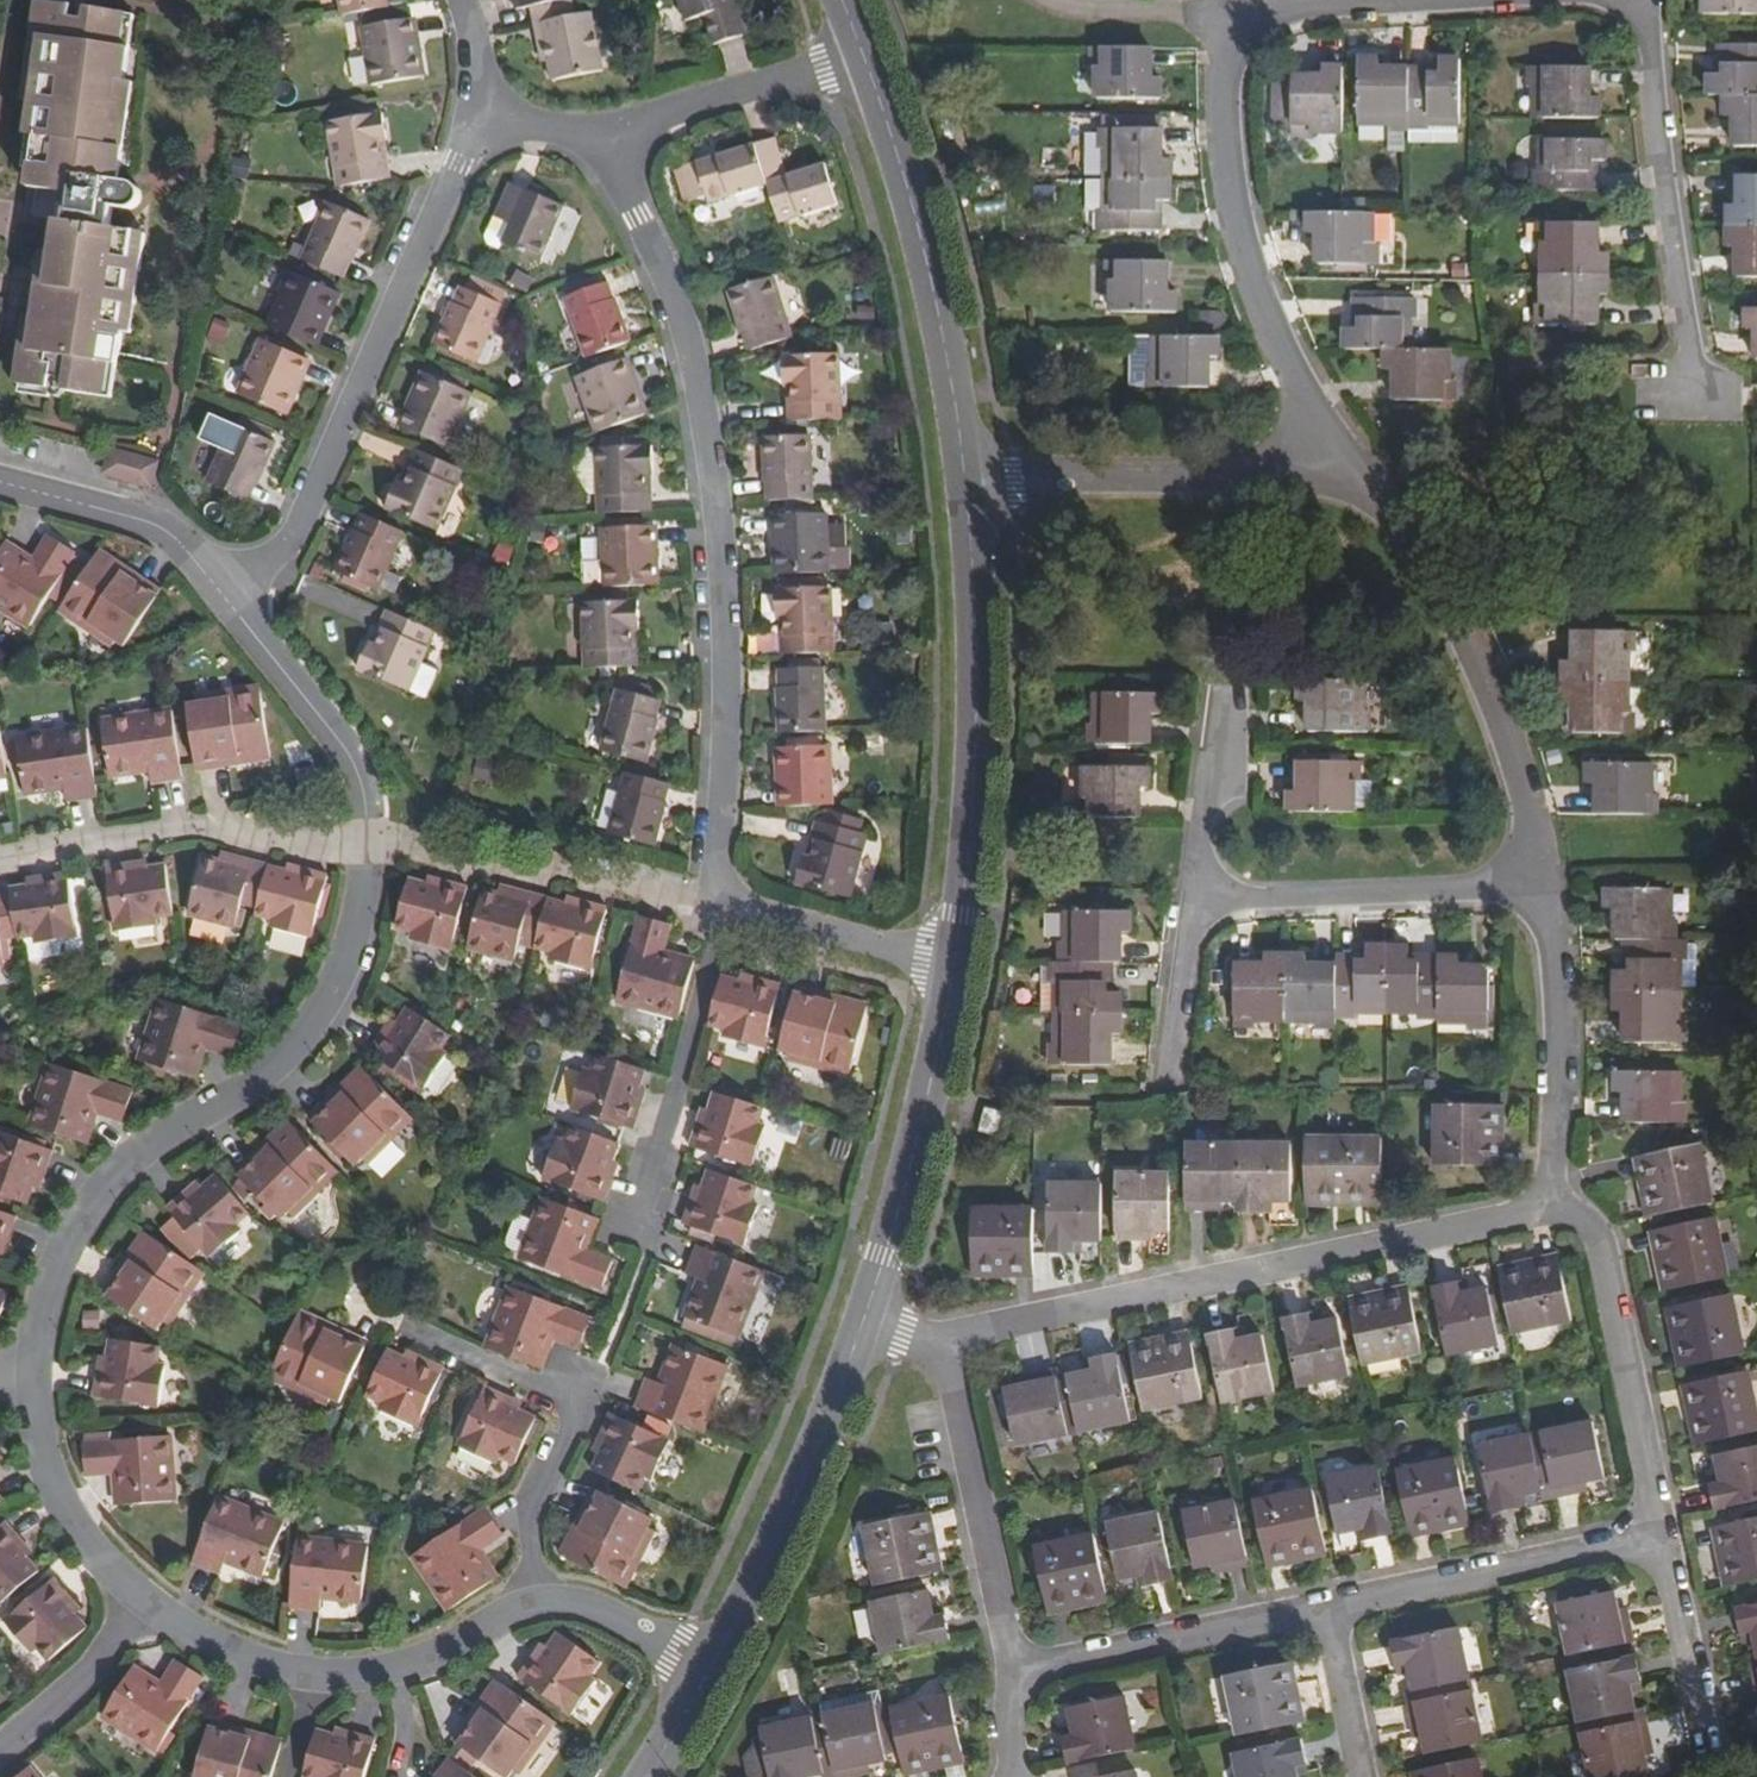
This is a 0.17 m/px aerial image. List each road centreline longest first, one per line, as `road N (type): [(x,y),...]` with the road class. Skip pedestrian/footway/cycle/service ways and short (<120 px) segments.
road 1 (residential): [(717,909),(733,759),(705,441),(687,328),(610,141)]
road 2 (residential): [(34,1382),(73,1239),(119,1178),(292,1054),(318,1017),(342,974),(372,842)]
road 3 (residential): [(1350,470),(1293,372),(1237,235),(1222,114),(1233,9),(1358,0)]
road 4 (residential): [(1541,1209),(946,1338)]
road 5 (residential): [(486,121),(423,242),(293,537),(226,596)]
road 6 (residential): [(955,960),(972,765),(976,624),(967,482)]
road 7 (residential): [(1531,885),(1466,674),(1350,470)]
road 8 (residential): [(967,482),(915,210),(861,51)]
road 9 (residential): [(1645,0),(1695,403)]
road 10 (residential): [(860,1331),(925,1105),(955,960)]
road 11 (residential): [(1350,470),(967,482)]
road 12 (residential): [(372,842),(290,842),(187,824),(0,865)]
road 13 (residential): [(1666,1533),(1607,1248),(1566,1206),(1541,1209)]
road 14 (residential): [(710,1671),(790,1510),(860,1331)]
road 15 (residential): [(1666,1533),(1330,1602)]
road 16 (residential): [(1193,900),(1531,885)]
road 17 (residential): [(1013,1667),(946,1338)]
road 18 (residential): [(1541,1209),(1559,1028),(1531,885)]
road 19 (residential): [(1330,1602),(1013,1667)]
road 20 (residential): [(717,909),(400,848)]
road 21 (residential): [(639,1216),(679,1084),(717,909)]
road 22 (residential): [(372,842),(350,751),(226,596)]
road 23 (residential): [(861,51),(610,141)]
road 24 (residential): [(226,596),(191,550),(158,527),(105,505),(0,482)]
road 25 (residential): [(146,1600),(62,1504),(34,1382)]
road 26 (residential): [(955,960),(717,909)]
road 27 (residential): [(536,1603),(419,1660),(307,1673)]
road 28 (residential): [(1714,1761),(1666,1533)]
road 29 (residential): [(146,1600),(91,1665),(0,1744)]
road 30 (residential): [(536,1603),(532,1512),(581,1412)]
road 31 (residential): [(1219,703),(1193,900)]
road 32 (residential): [(405,1330),(581,1412)]
road 33 (residential): [(710,1671),(590,1605),(536,1603)]
road 34 (residential): [(307,1673),(218,1645),(146,1600)]
road 35 (residential): [(1367,1776),(1330,1602)]
road 36 (residential): [(1193,900),(1169,1072)]
road 37 (residential): [(610,141),(486,121)]
road 38 (residential): [(466,0),(486,121)]
road 39 (residential): [(647,1776),(710,1671)]

